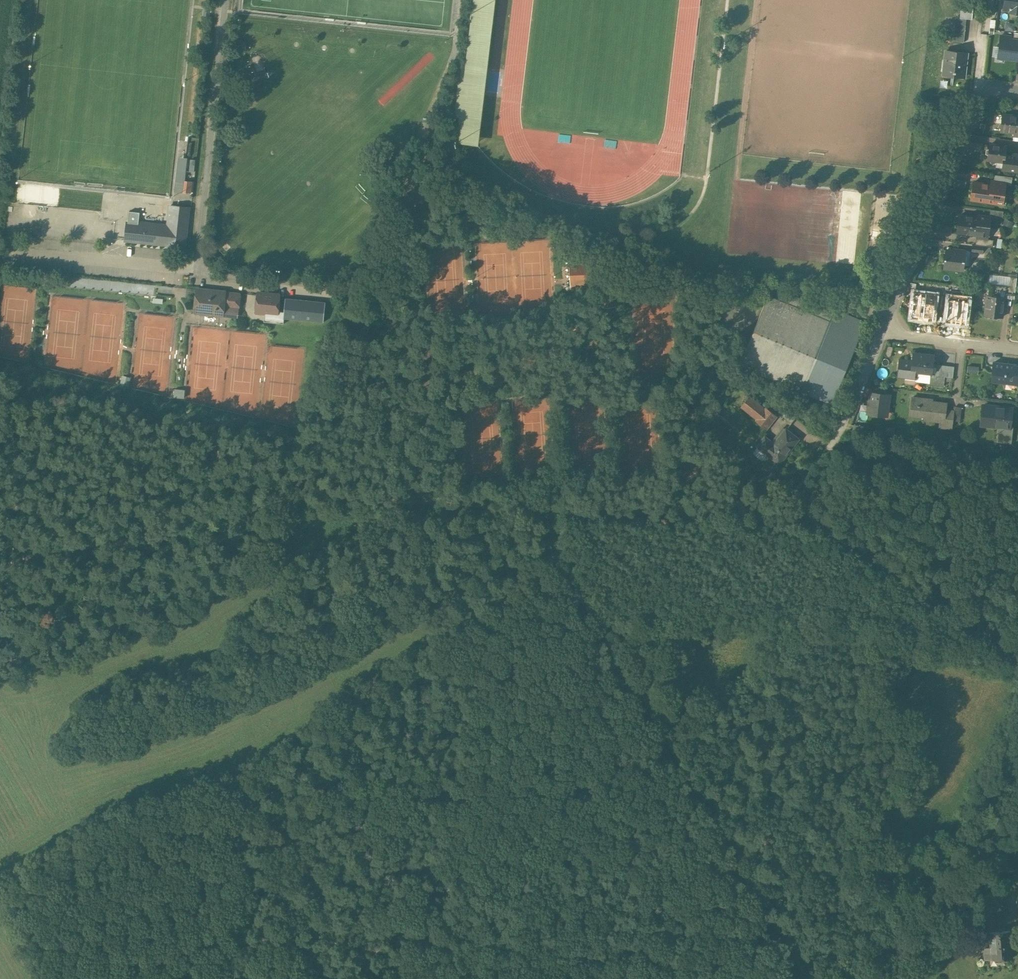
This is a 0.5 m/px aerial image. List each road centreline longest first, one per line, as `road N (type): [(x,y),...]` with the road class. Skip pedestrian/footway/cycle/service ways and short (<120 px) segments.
road 1 (track): [(0,566),(246,508),(445,500),(741,510),(806,516),(968,610)]
road 2 (track): [(807,978),(650,707),(575,596),(540,505)]
road 3 (track): [(575,596),(609,607),(788,602),(968,610)]
road 4 (residential): [(884,328),(980,88)]
road 5 (track): [(445,500),(445,446),(415,342),(356,297)]
road 6 (residential): [(884,328),(1017,349)]
road 7 (residential): [(834,452),(884,328)]

